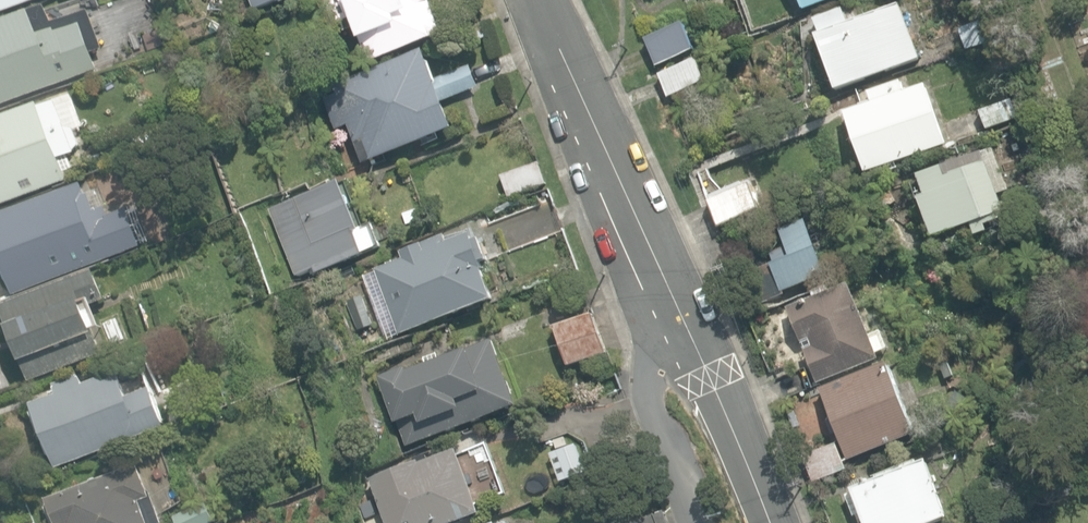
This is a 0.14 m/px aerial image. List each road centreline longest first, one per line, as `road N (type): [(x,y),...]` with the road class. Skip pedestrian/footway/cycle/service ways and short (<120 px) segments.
road 1 (residential): [(769,522),(689,325),(538,0)]

